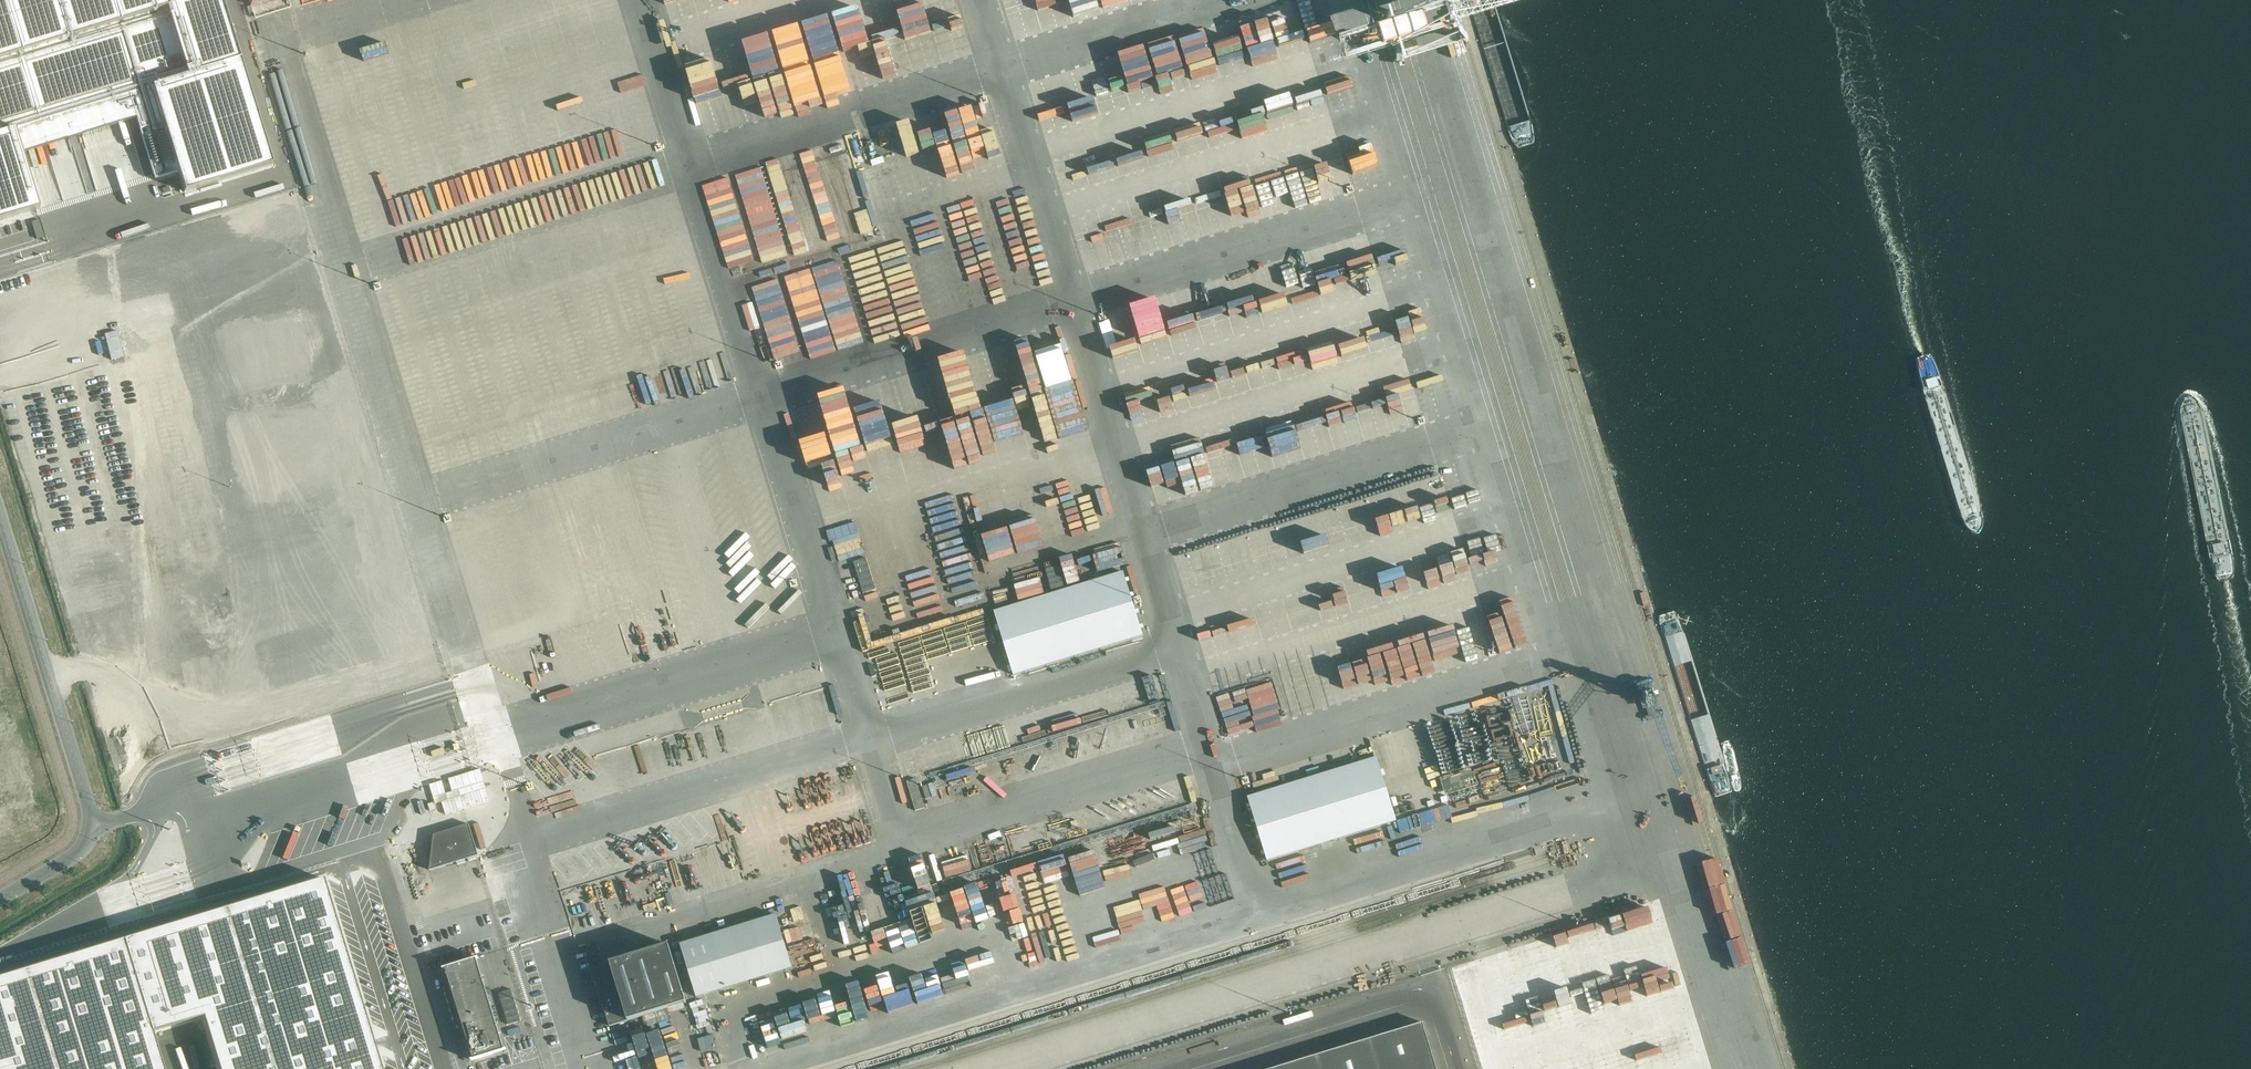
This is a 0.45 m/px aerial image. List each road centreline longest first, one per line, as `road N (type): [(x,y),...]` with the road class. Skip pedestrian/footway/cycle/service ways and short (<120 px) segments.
road 1 (unclassified): [(0,509),(93,824),(79,854),(0,900)]

